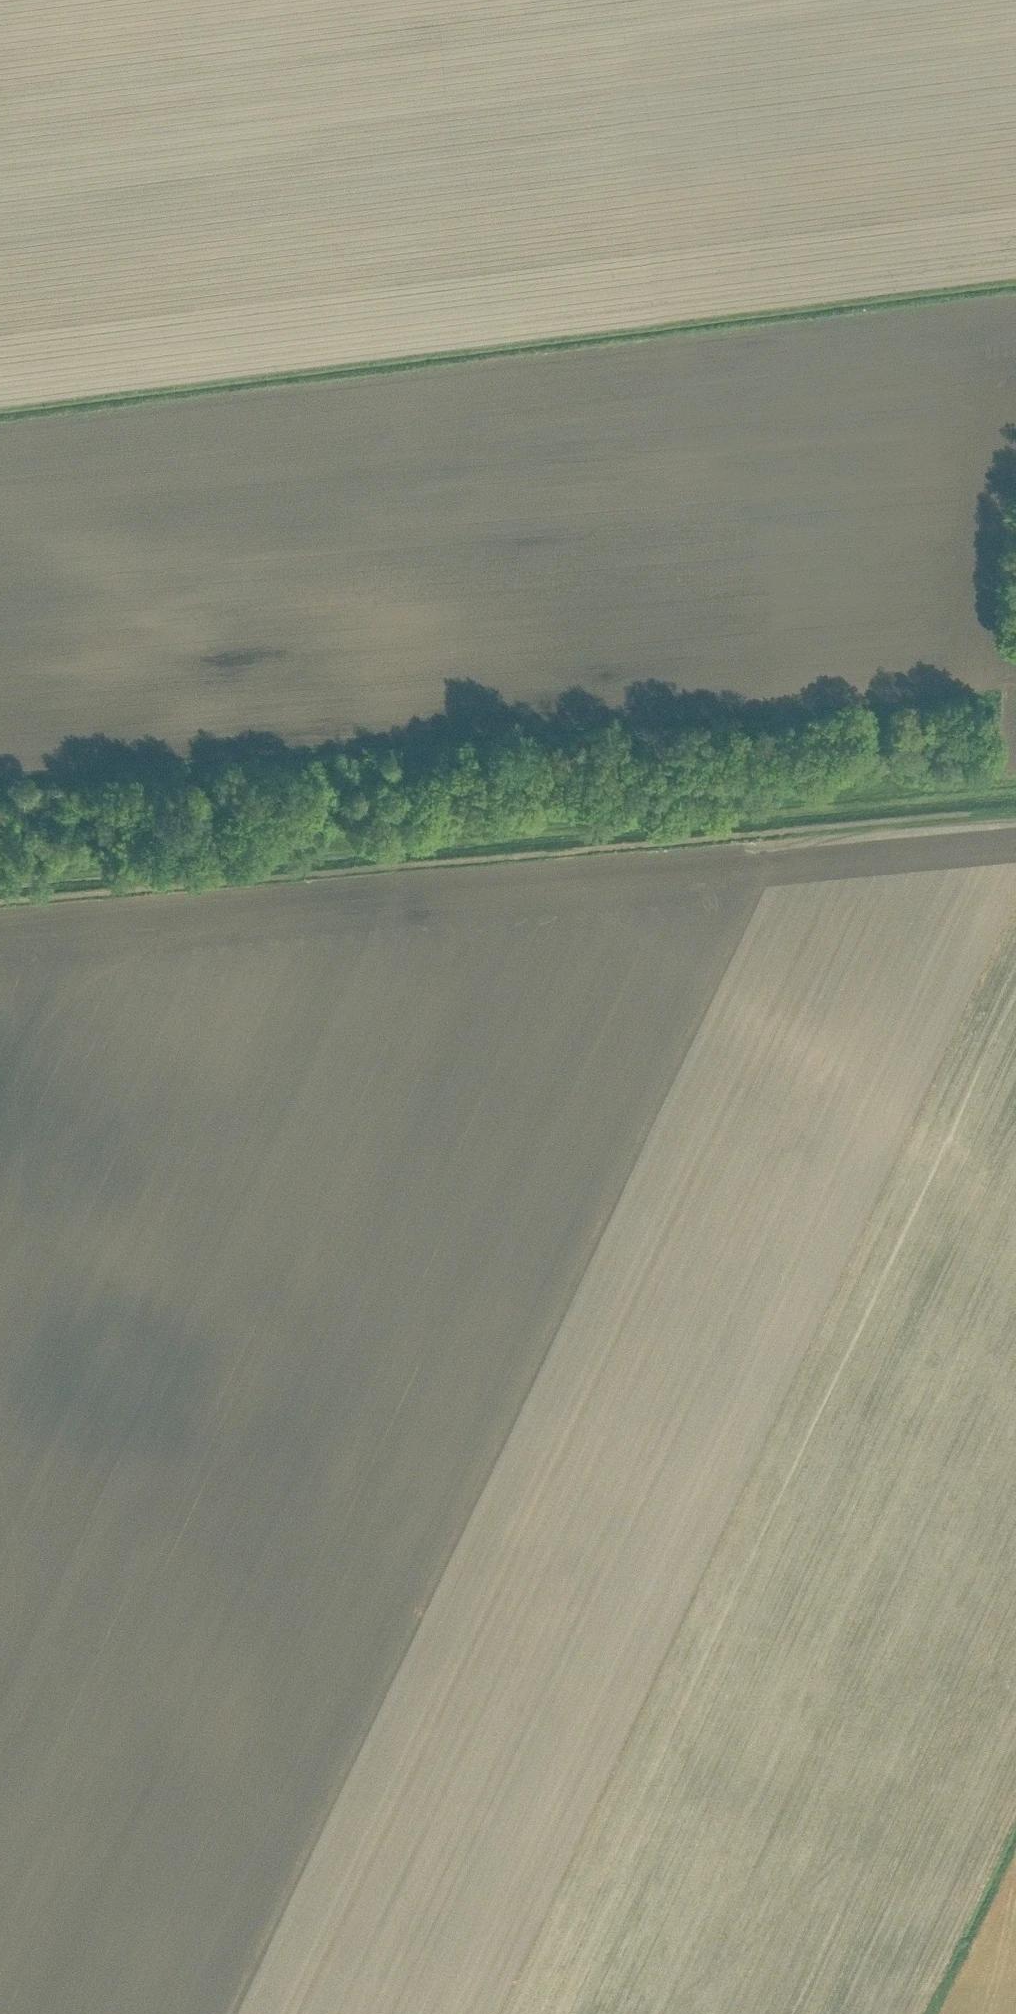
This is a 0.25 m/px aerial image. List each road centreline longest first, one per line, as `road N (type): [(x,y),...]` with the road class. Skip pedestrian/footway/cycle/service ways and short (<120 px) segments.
road 1 (track): [(1015,785),(0,869)]

